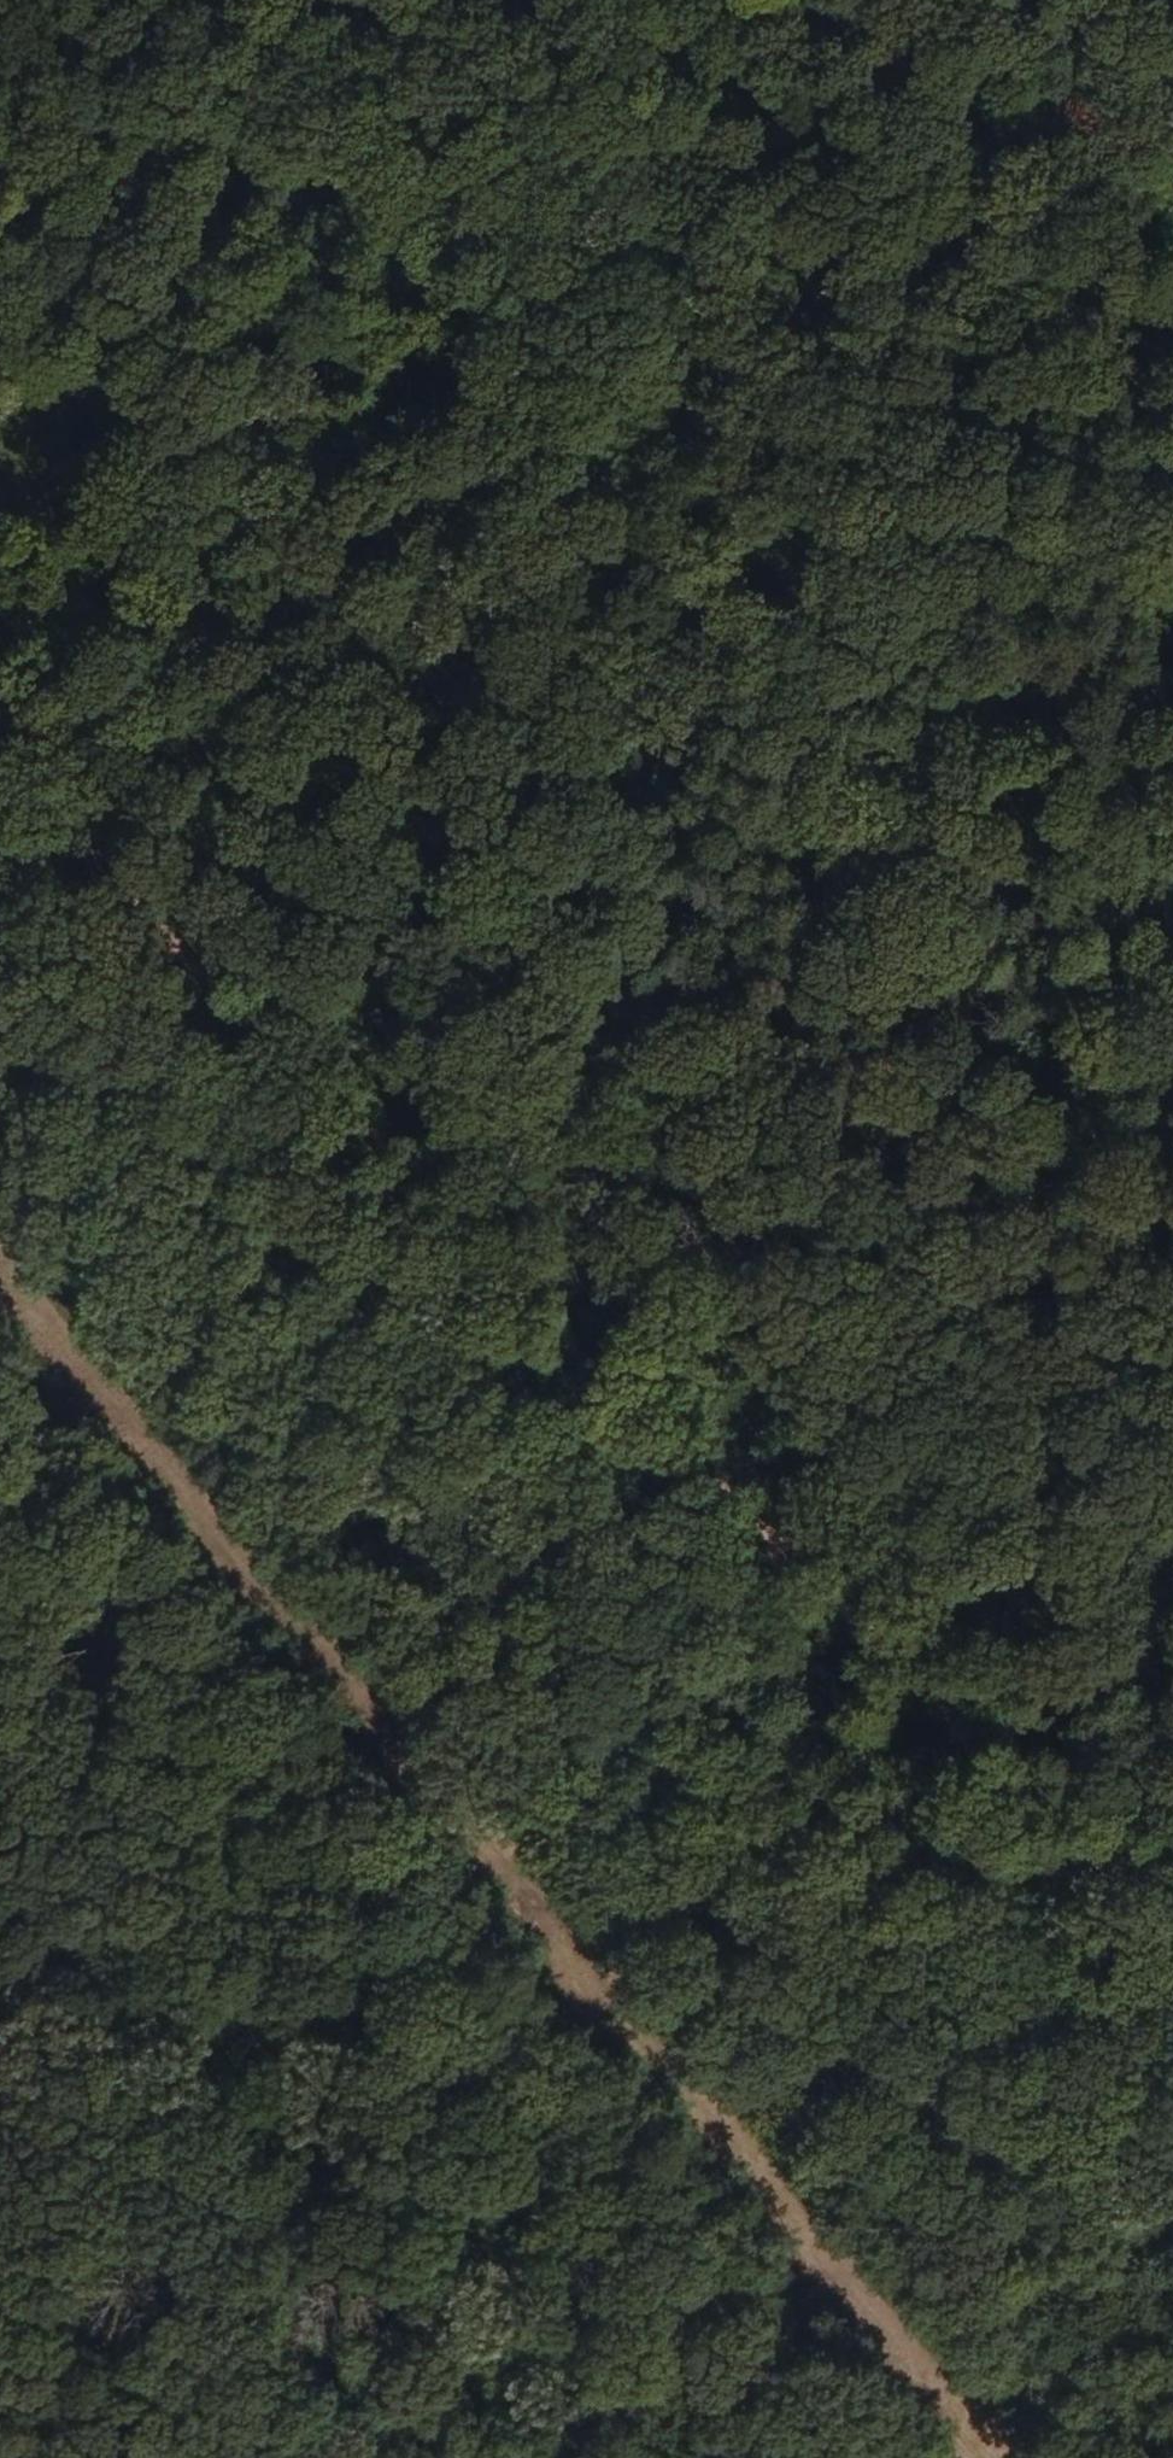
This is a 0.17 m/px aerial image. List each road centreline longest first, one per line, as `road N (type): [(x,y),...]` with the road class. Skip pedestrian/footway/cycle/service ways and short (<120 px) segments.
road 1 (track): [(0,763),(1172,1927)]
road 2 (track): [(539,0),(0,555)]
road 3 (track): [(1172,185),(1157,0)]

